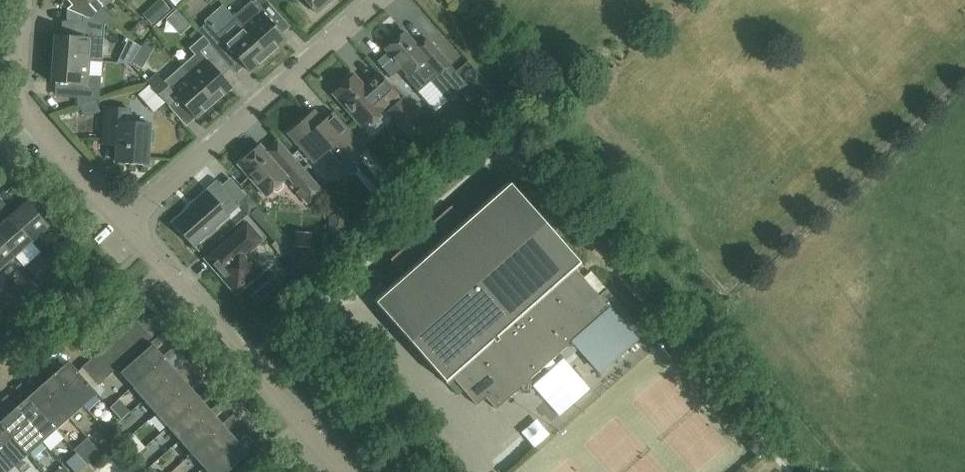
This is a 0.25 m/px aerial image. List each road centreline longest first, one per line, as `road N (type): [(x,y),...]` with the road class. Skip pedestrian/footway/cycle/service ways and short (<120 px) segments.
road 1 (residential): [(126,227),(380,0)]
road 2 (residential): [(126,227),(28,114),(21,94),(26,0)]
road 3 (residential): [(342,471),(167,274)]

